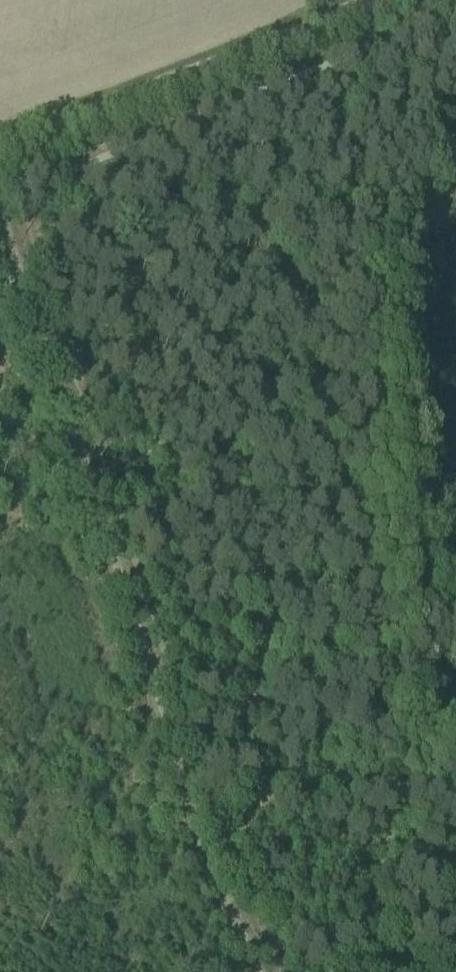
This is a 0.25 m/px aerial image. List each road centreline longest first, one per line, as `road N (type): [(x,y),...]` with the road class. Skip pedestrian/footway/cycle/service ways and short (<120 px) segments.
road 1 (track): [(0,217),(190,781)]
road 2 (track): [(366,0),(0,149)]
road 3 (track): [(190,781),(255,971)]

